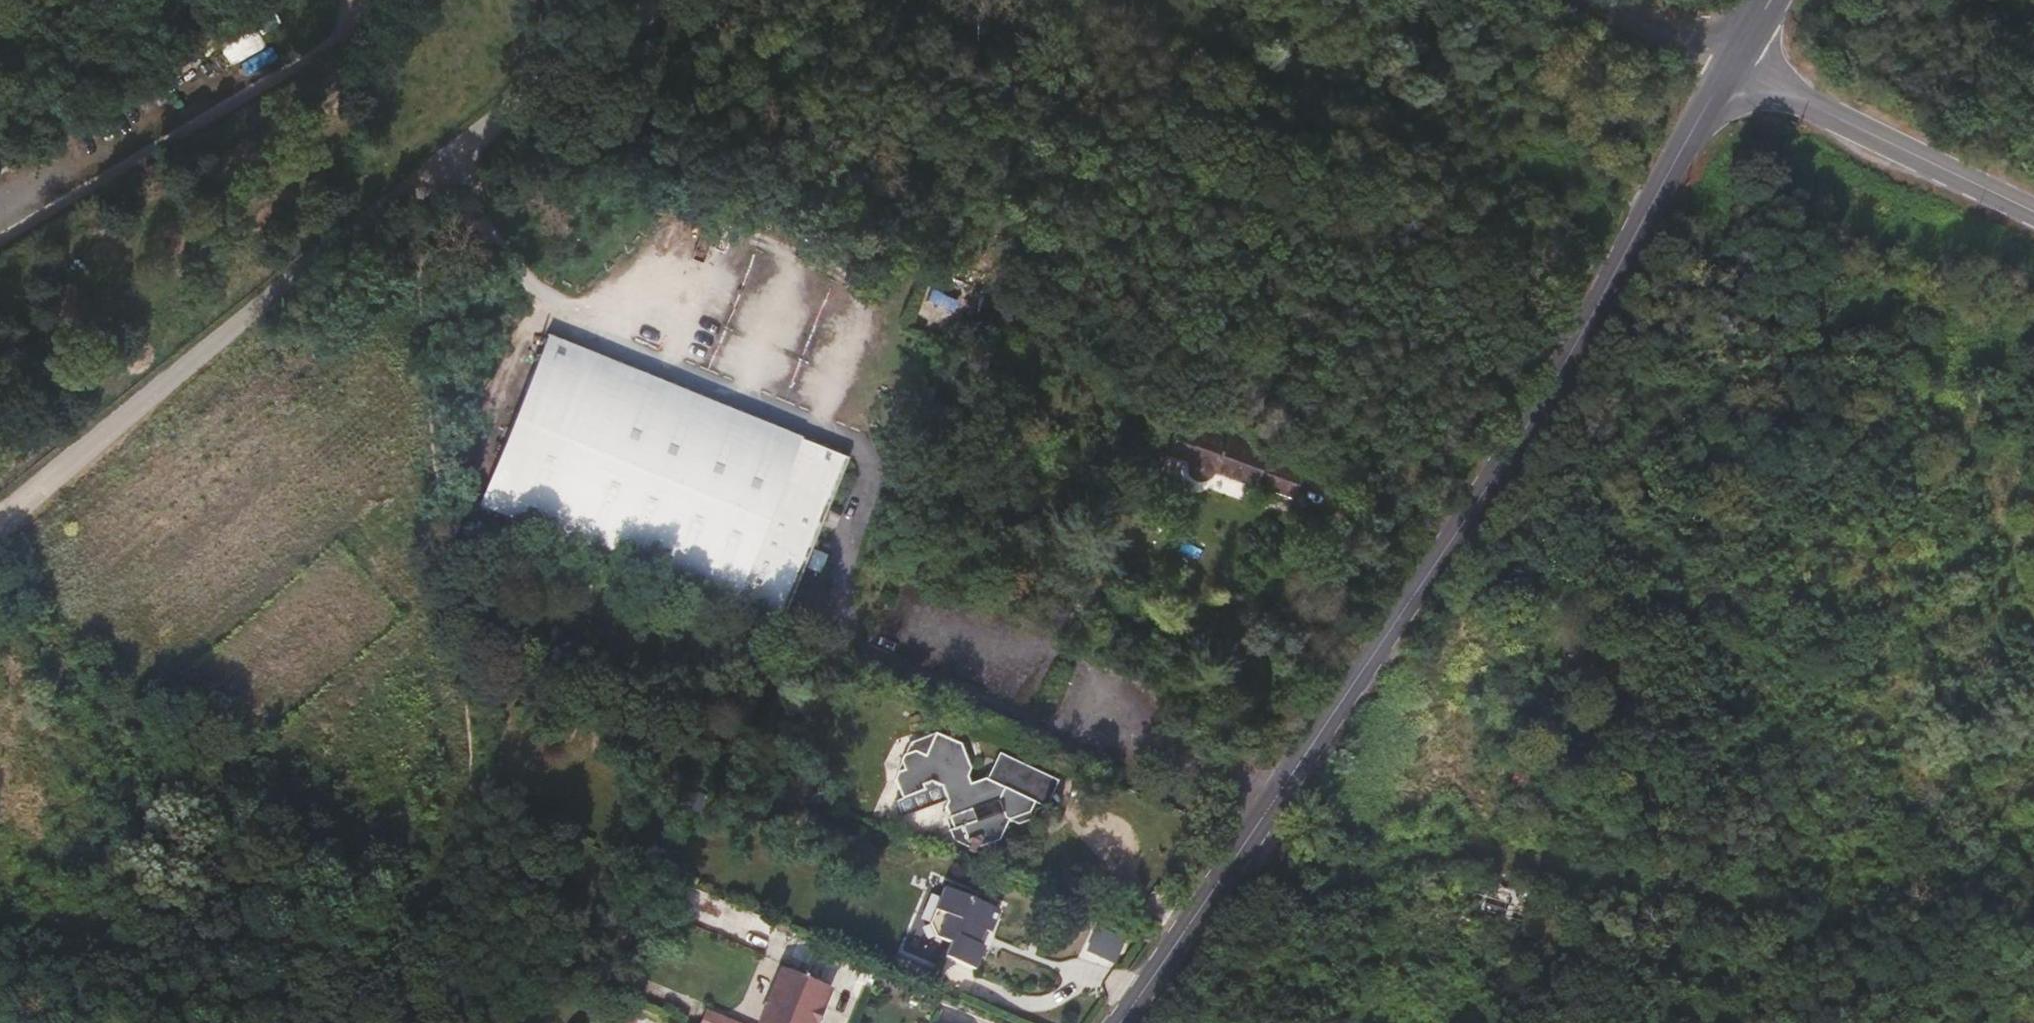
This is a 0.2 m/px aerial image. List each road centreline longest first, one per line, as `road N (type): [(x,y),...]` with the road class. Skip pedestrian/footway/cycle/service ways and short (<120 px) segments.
road 1 (secondary): [(1125,1022),(1396,620),(1726,63)]
road 2 (unclassified): [(0,527),(170,400),(653,0)]
road 3 (tertiary): [(1726,63),(2033,209)]
road 4 (unclassified): [(1726,63),(1595,0)]

